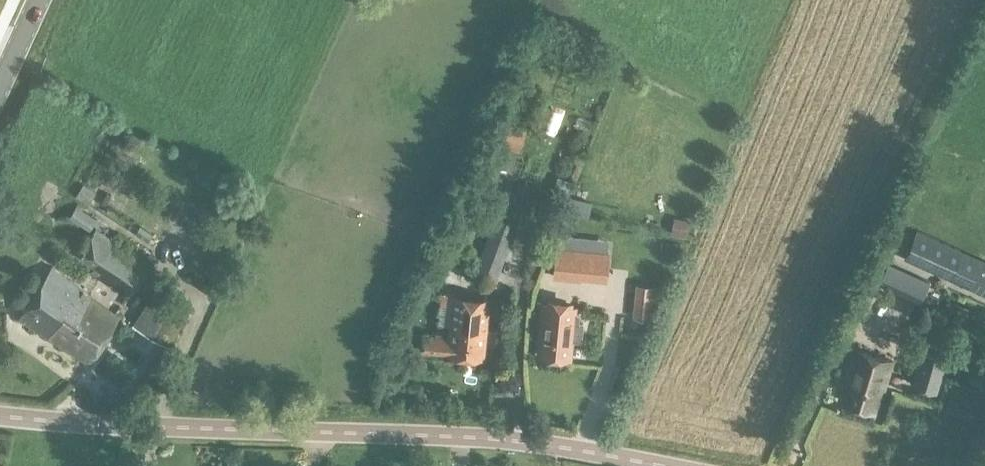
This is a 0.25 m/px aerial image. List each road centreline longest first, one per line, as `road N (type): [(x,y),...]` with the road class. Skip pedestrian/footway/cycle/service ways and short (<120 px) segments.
road 1 (residential): [(675,465),(518,442),(0,415)]

